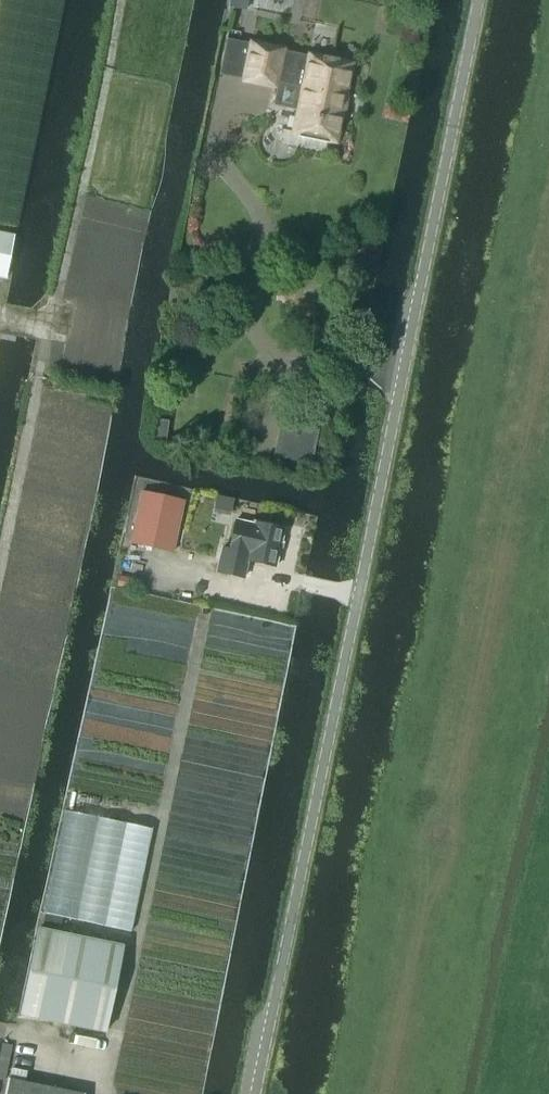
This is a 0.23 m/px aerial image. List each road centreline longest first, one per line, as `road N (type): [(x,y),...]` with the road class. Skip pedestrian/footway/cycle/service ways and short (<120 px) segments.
road 1 (unclassified): [(478,0),(253,1093)]

